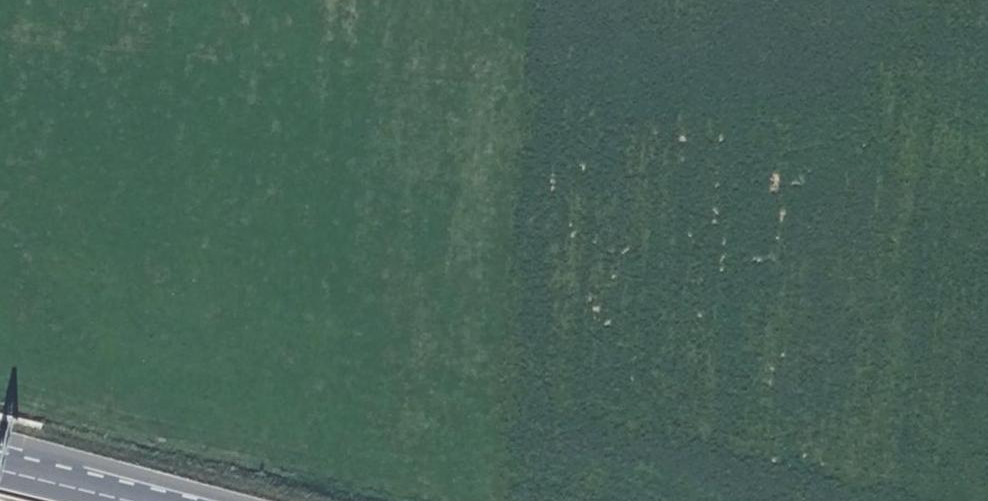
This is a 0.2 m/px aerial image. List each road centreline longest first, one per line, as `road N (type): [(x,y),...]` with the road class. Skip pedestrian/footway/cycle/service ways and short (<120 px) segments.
road 1 (trunk): [(131,500),(0,469)]

